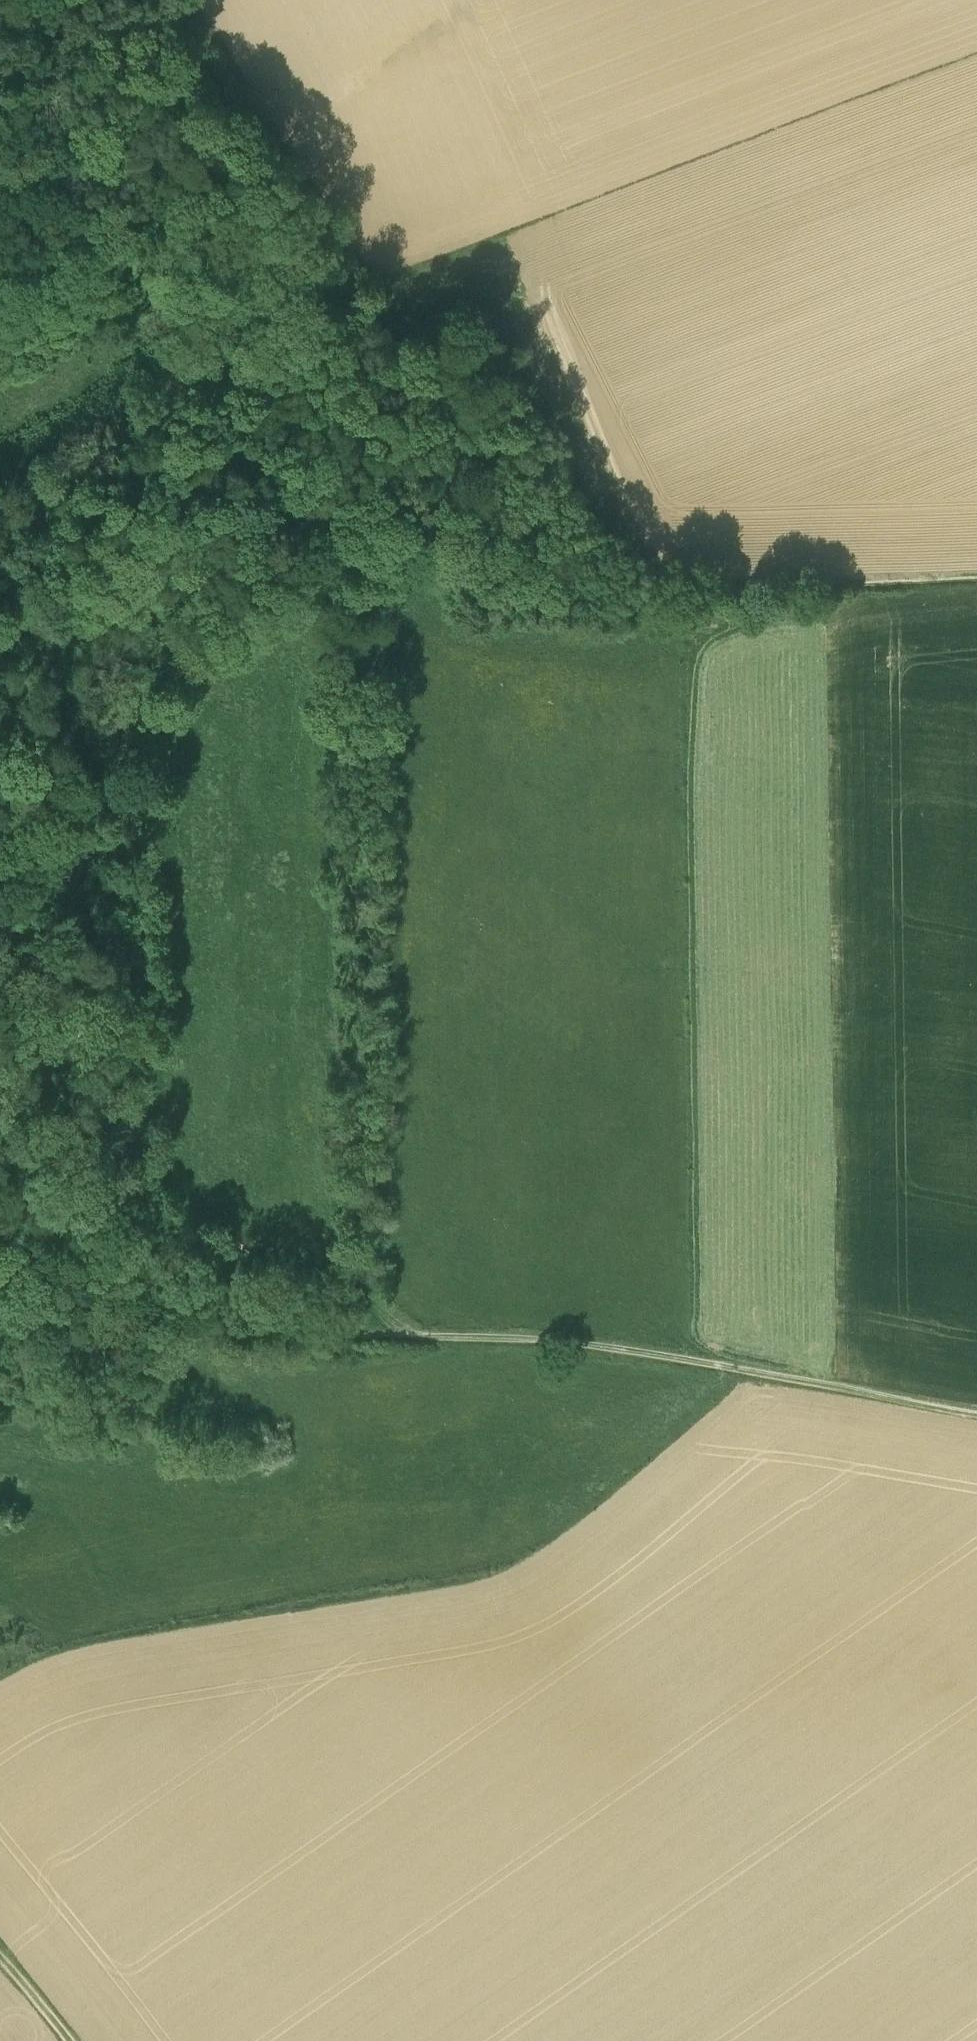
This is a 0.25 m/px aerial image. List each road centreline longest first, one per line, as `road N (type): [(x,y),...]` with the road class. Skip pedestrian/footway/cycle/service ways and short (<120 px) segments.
road 1 (track): [(0,1226),(160,1299),(230,1317),(340,1333),(553,1339),(976,1411)]

